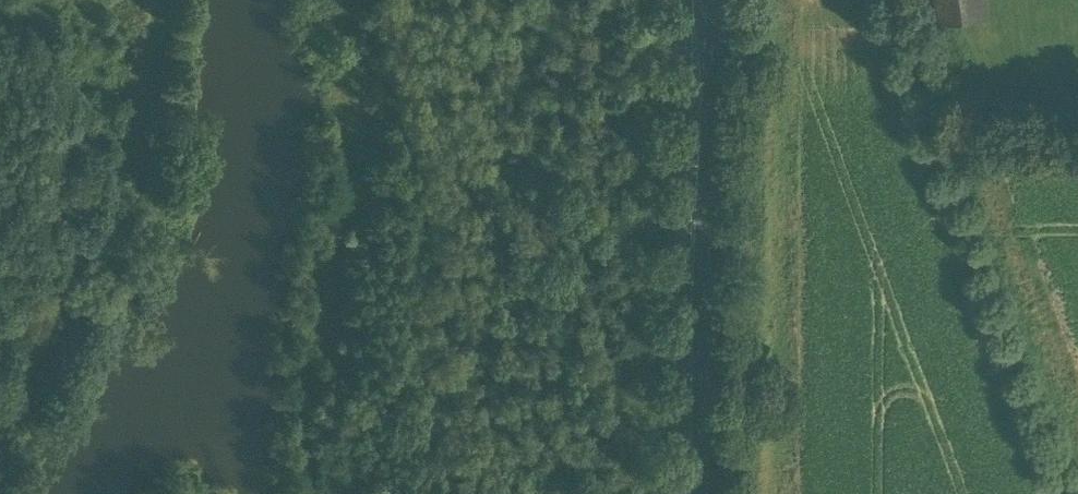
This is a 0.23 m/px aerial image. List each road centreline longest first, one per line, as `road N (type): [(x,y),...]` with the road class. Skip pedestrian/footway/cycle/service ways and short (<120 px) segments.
road 1 (primary): [(701,493),(706,0)]

